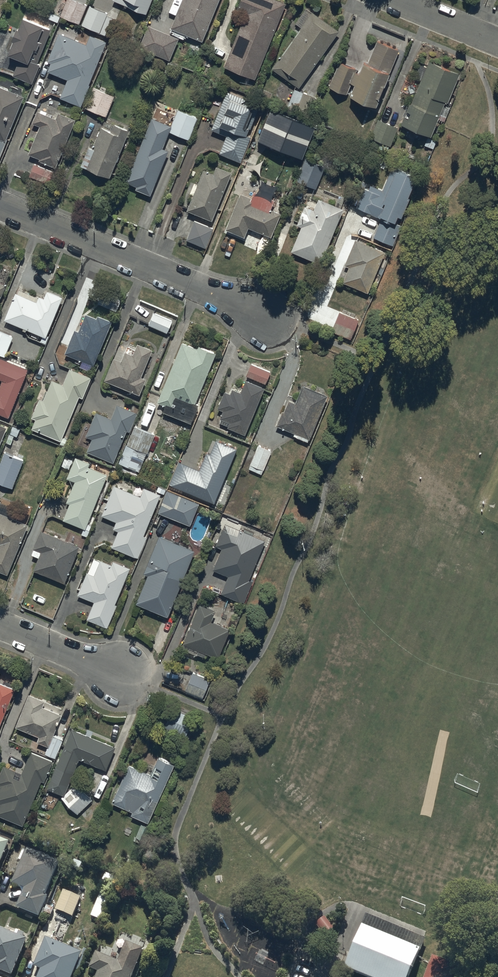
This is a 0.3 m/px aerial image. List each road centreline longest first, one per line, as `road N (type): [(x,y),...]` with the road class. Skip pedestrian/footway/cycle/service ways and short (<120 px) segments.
road 1 (residential): [(0,205),(265,315)]
road 2 (residential): [(0,624),(135,681)]

